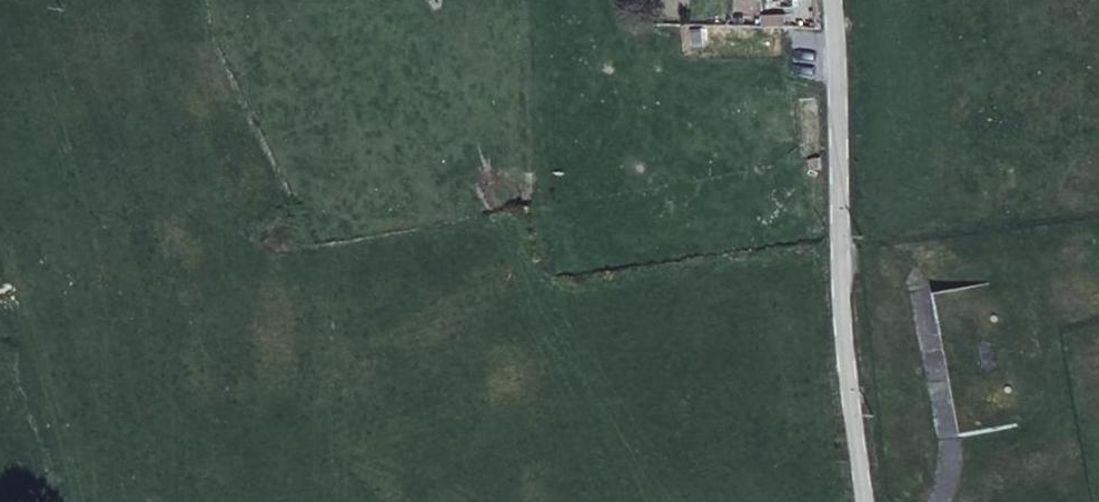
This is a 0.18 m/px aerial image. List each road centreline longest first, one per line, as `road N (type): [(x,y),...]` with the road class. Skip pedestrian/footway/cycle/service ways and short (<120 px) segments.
road 1 (unclassified): [(863,501),(823,0)]

